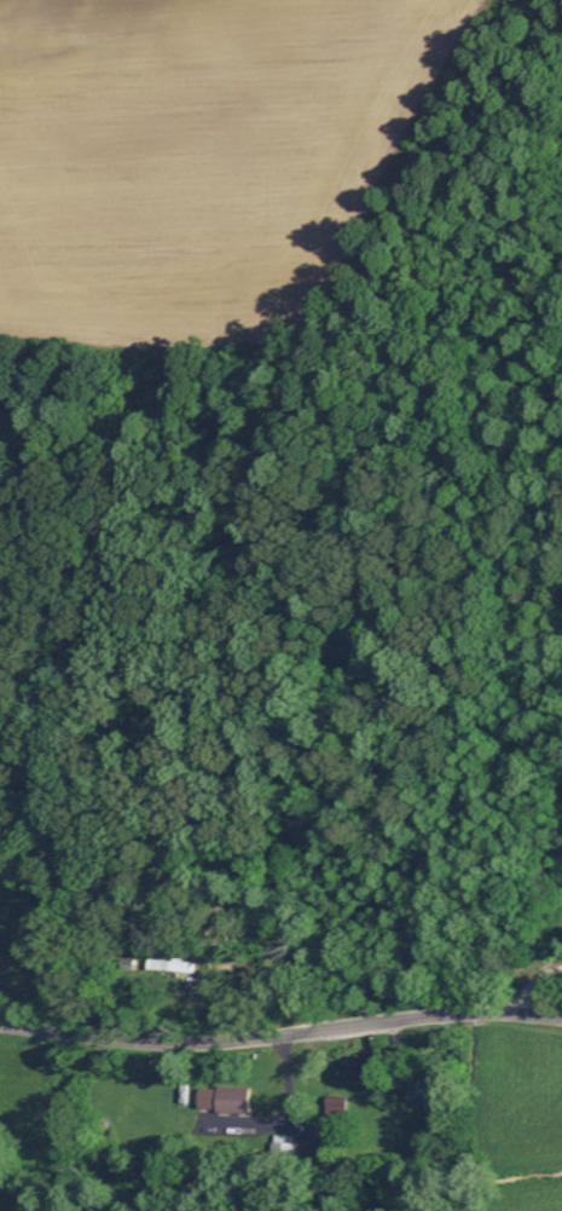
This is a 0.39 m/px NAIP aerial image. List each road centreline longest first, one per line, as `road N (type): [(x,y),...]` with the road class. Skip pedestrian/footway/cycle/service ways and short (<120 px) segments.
road 1 (residential): [(561,1017),(502,1011),(176,1043),(0,1023)]

